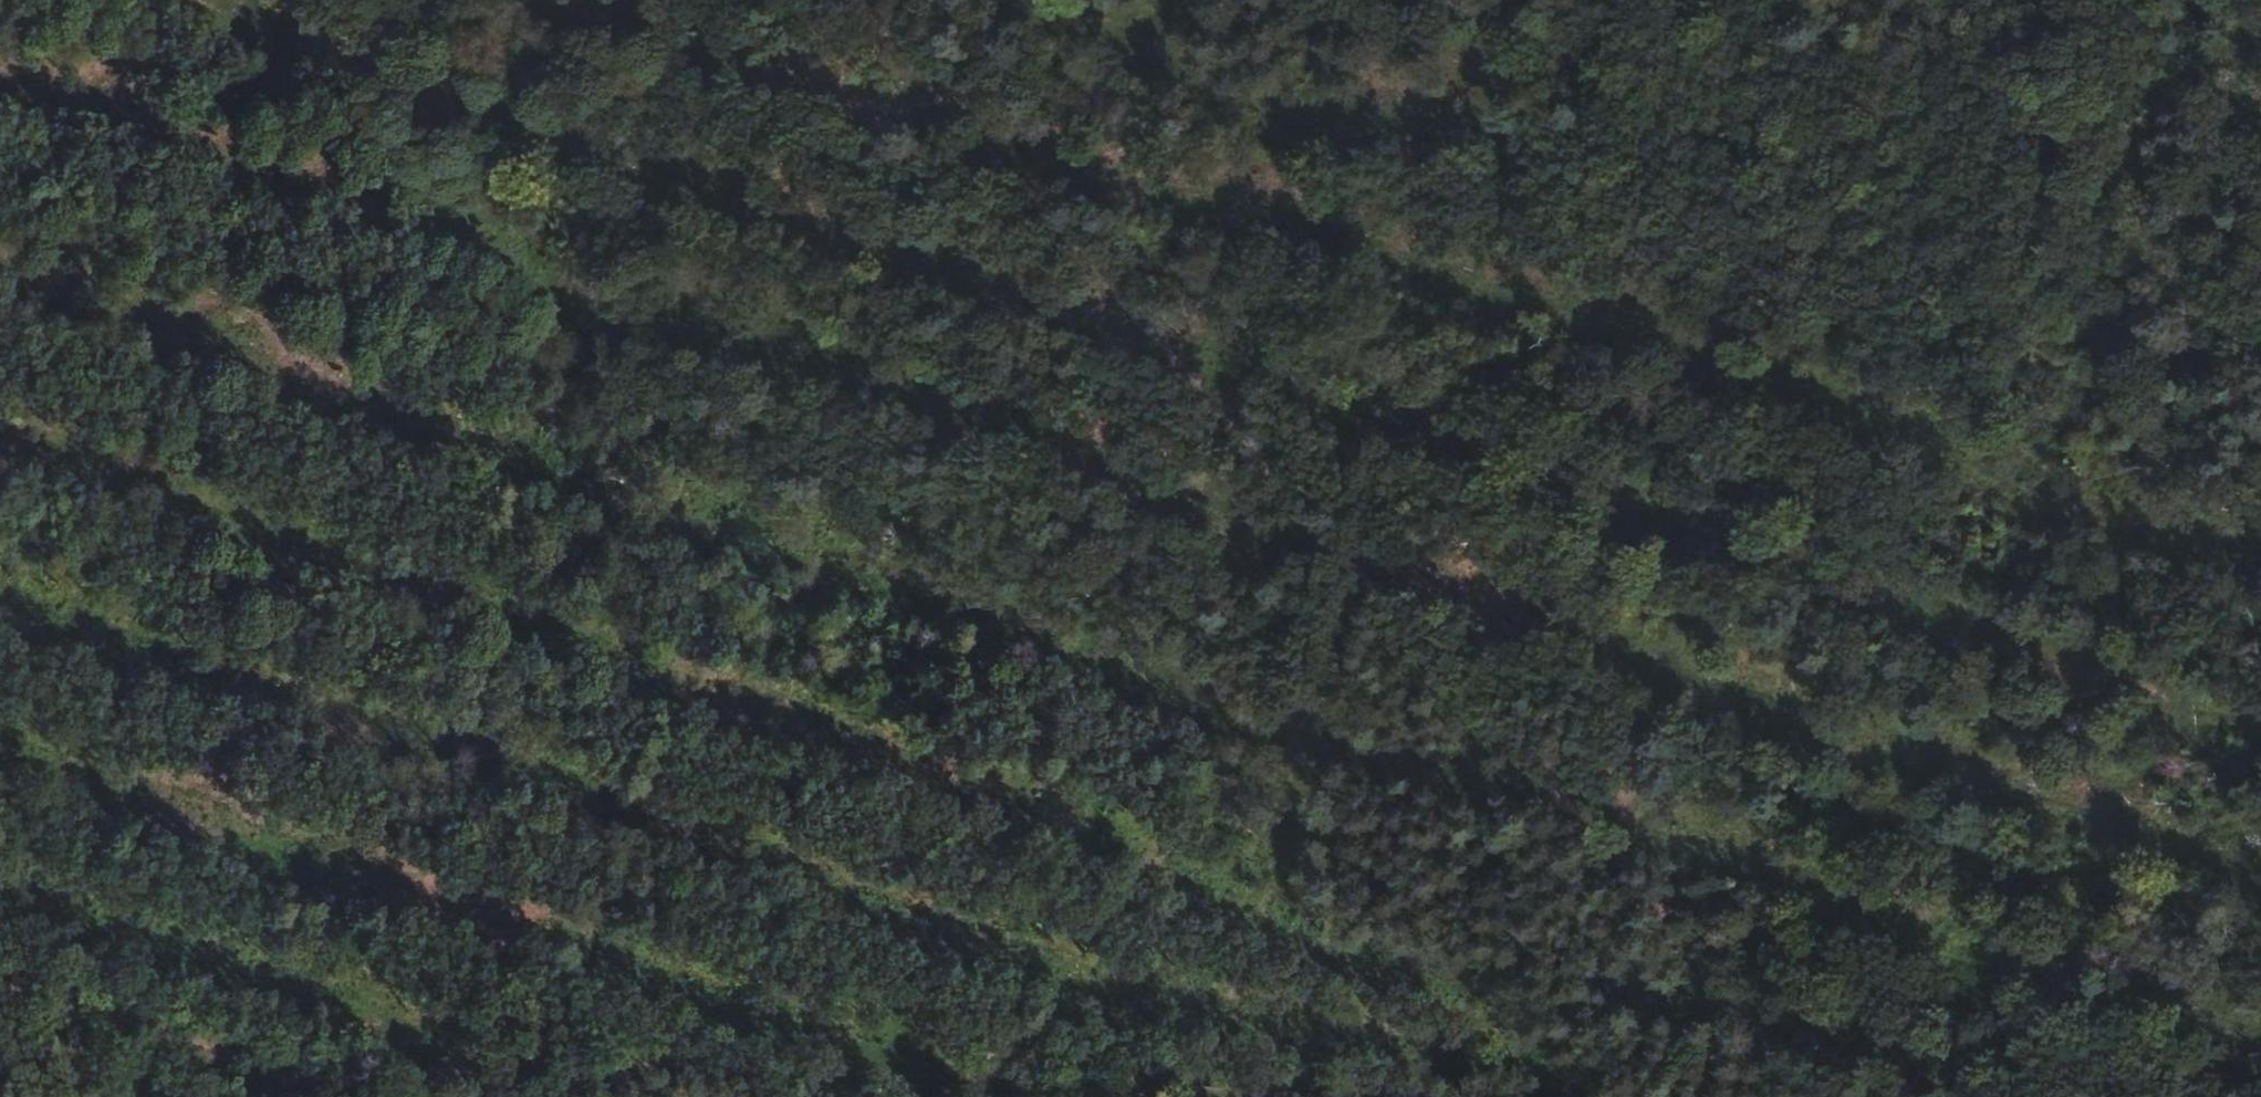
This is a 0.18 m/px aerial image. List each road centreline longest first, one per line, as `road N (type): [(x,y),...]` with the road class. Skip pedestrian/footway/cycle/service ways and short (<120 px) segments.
road 1 (track): [(855,0),(1826,1096)]
road 2 (track): [(249,1065),(1157,1083),(1405,1096)]
road 3 (track): [(0,982),(347,1096)]

